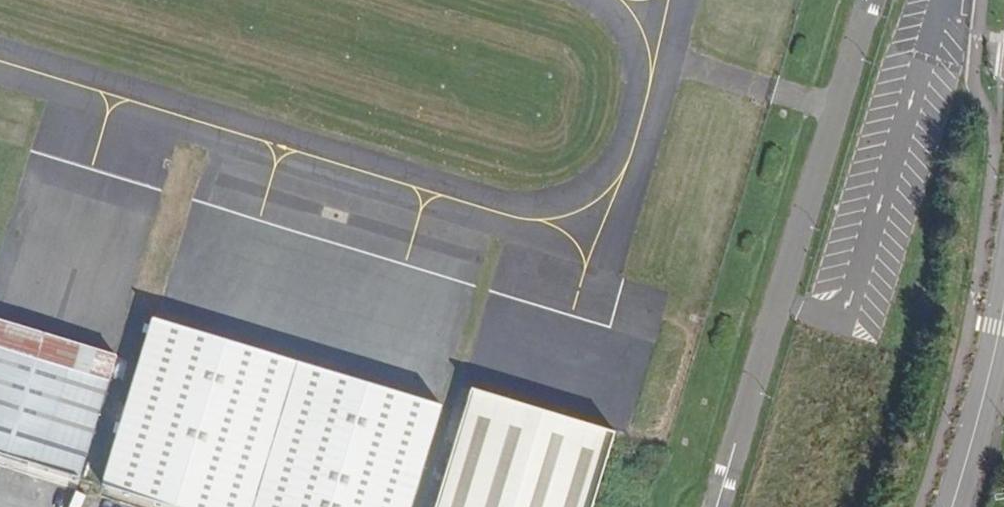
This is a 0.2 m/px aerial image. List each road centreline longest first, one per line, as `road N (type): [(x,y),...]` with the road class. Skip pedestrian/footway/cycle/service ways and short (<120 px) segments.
road 1 (unclassified): [(1003,305),(952,506)]

